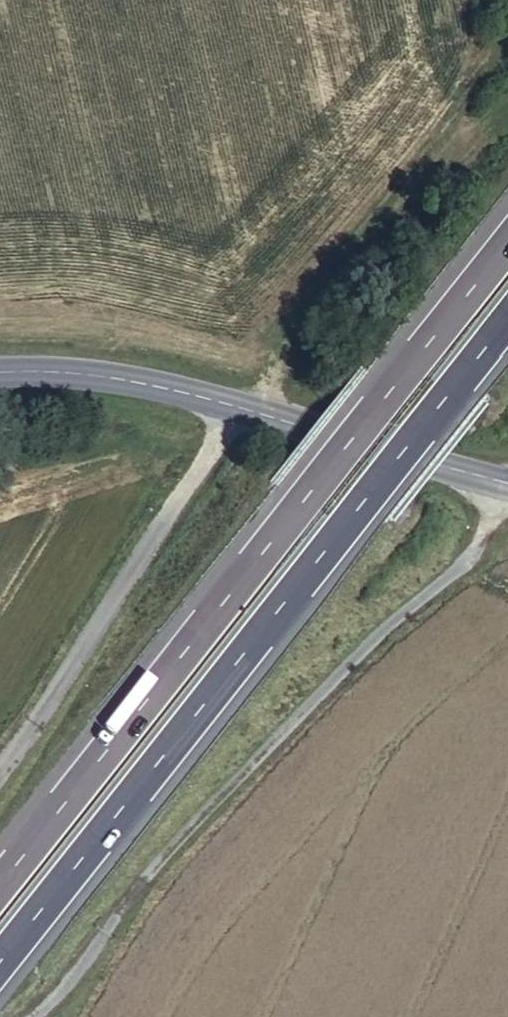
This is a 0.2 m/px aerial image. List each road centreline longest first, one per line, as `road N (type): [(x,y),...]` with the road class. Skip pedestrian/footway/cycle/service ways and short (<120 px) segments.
road 1 (motorway): [(507,238),(0,879)]
road 2 (motorway): [(0,960),(507,323)]
road 3 (secondary): [(0,373),(63,372),(244,404),(507,483)]
road 4 (track): [(244,404),(264,337),(312,267),(473,86),(486,59),(475,0)]

